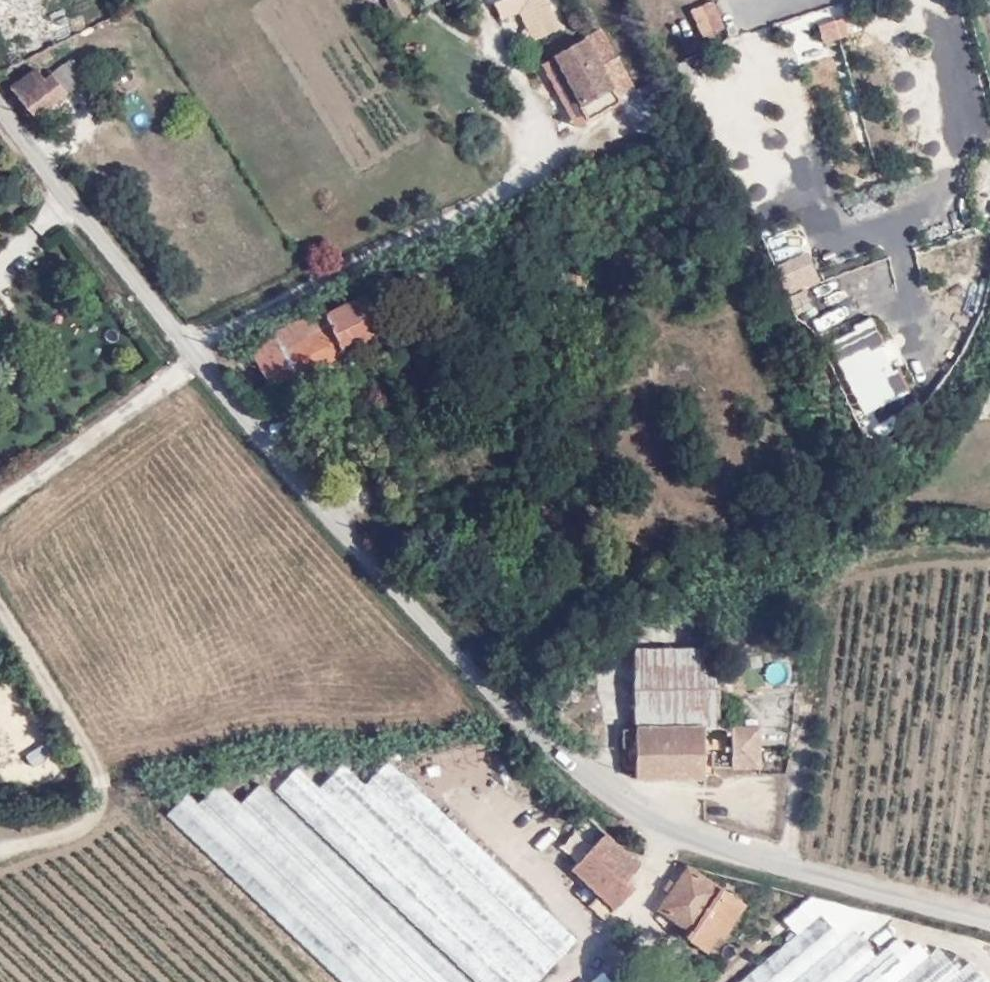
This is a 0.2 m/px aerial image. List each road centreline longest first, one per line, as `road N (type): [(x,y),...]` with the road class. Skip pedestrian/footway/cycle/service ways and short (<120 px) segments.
road 1 (unclassified): [(0,106),(283,463),(474,671),(604,793),(716,842),(989,919)]
road 2 (track): [(175,372),(461,691),(461,708),(448,716),(262,725),(148,755),(89,753)]
road 3 (track): [(712,981),(774,928),(832,905),(981,955),(989,967)]

